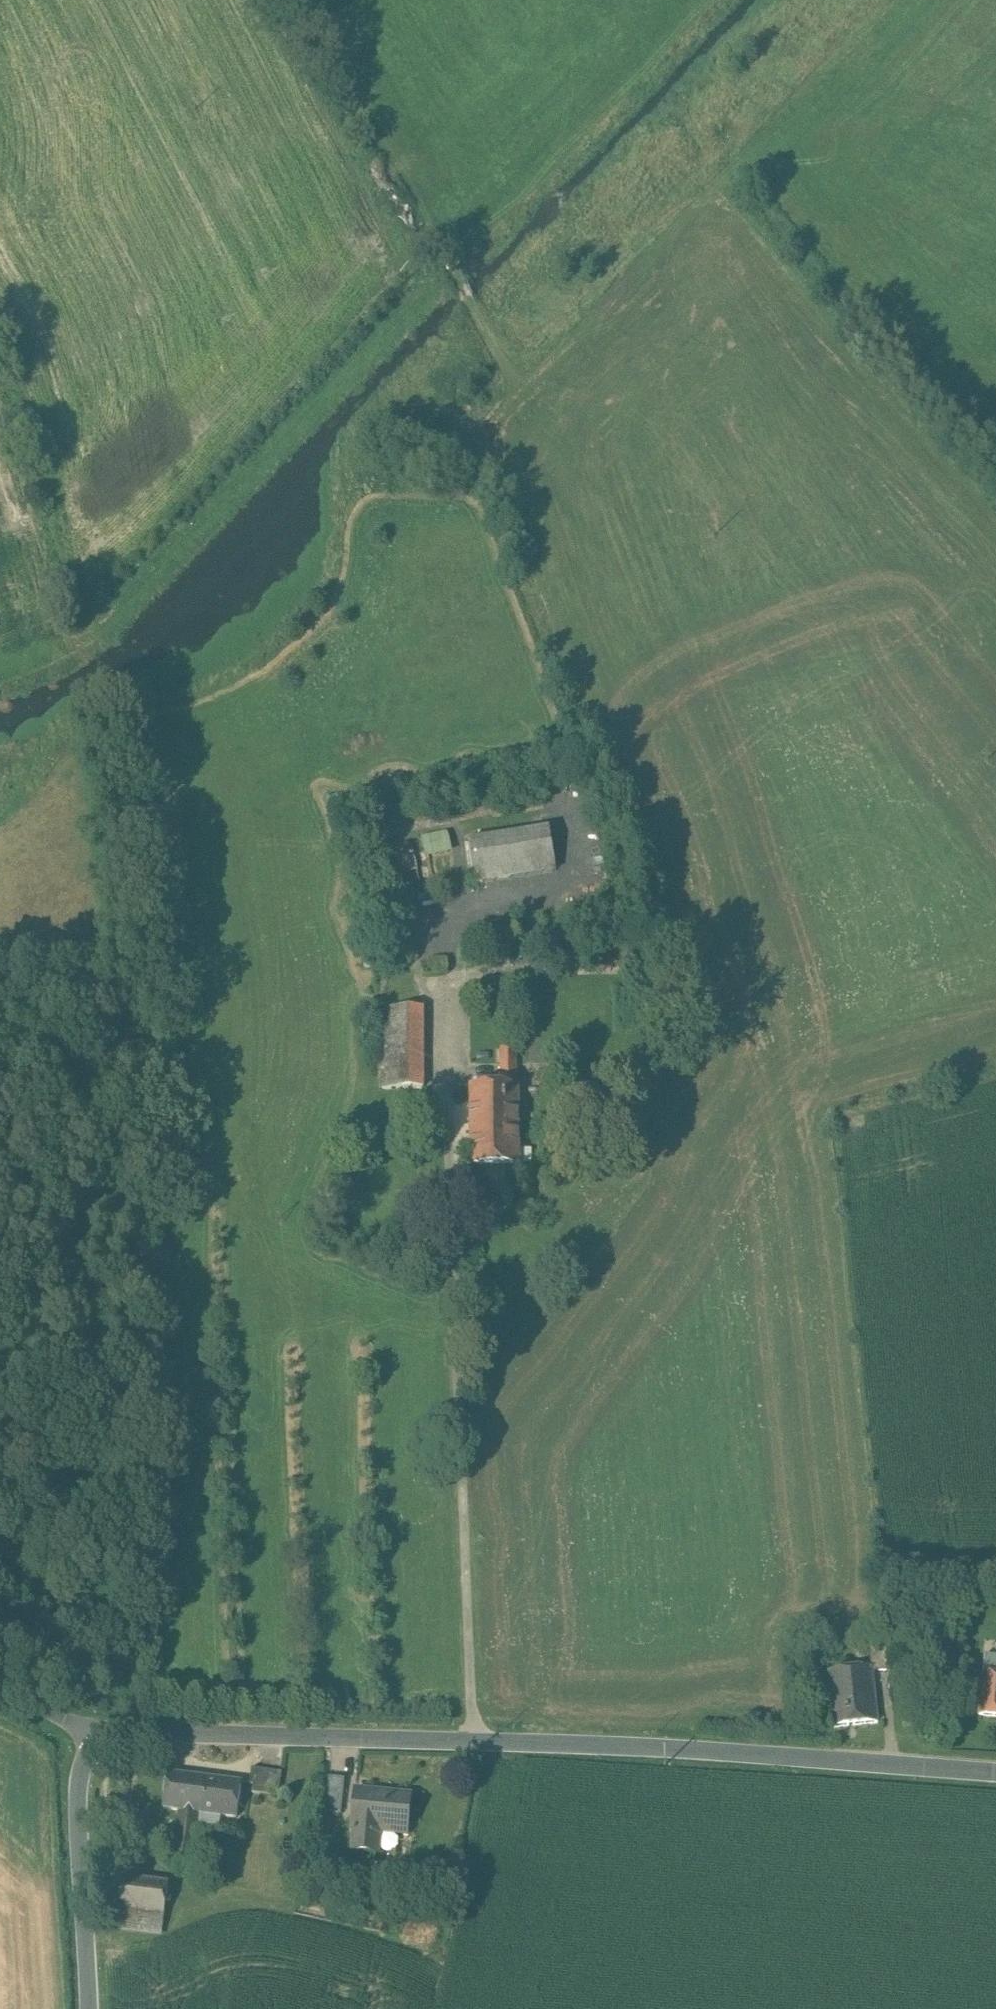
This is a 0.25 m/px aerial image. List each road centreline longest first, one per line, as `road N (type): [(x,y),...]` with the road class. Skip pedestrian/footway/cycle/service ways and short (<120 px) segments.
road 1 (unclassified): [(995,1763),(471,1729),(75,1726)]
road 2 (unclassified): [(75,1726),(87,2008)]

